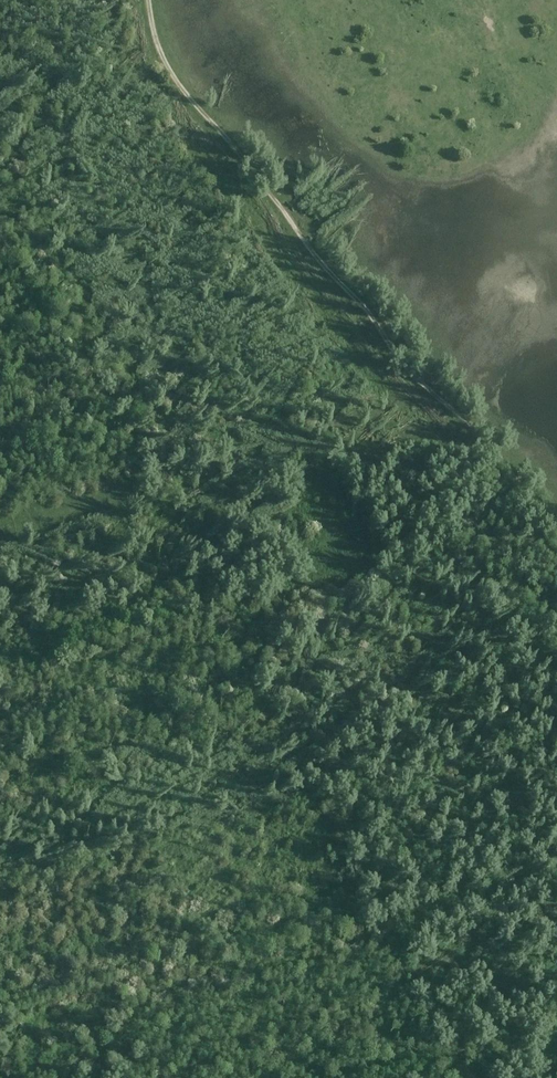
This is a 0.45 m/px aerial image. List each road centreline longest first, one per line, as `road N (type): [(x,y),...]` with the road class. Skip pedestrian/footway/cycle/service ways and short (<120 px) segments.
road 1 (track): [(148,0),(154,39),(211,119),(556,500)]

